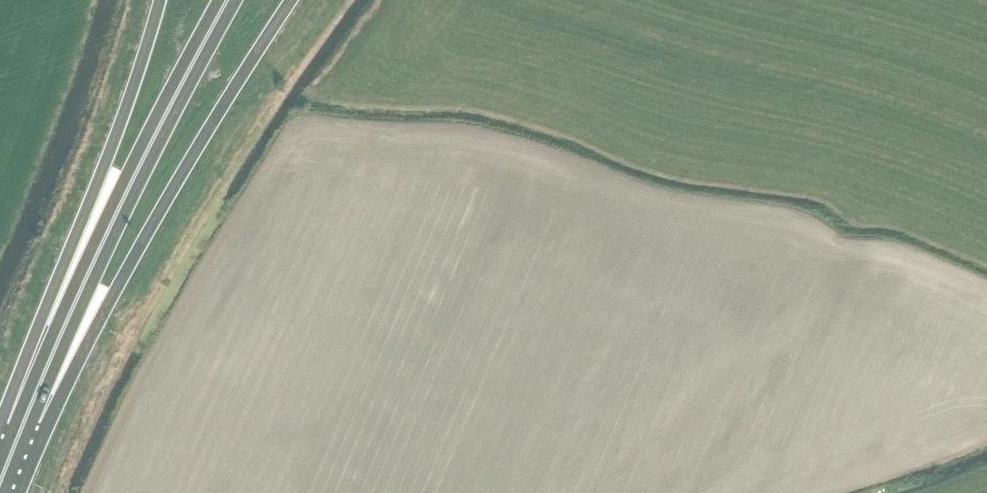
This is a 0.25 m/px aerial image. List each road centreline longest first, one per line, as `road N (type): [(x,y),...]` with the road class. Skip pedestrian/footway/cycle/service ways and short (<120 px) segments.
road 1 (trunk): [(29,415),(74,366),(211,124),(292,0)]
road 2 (trunk): [(228,0),(97,251),(29,415)]
road 3 (trunk): [(161,0),(31,356),(29,415)]

